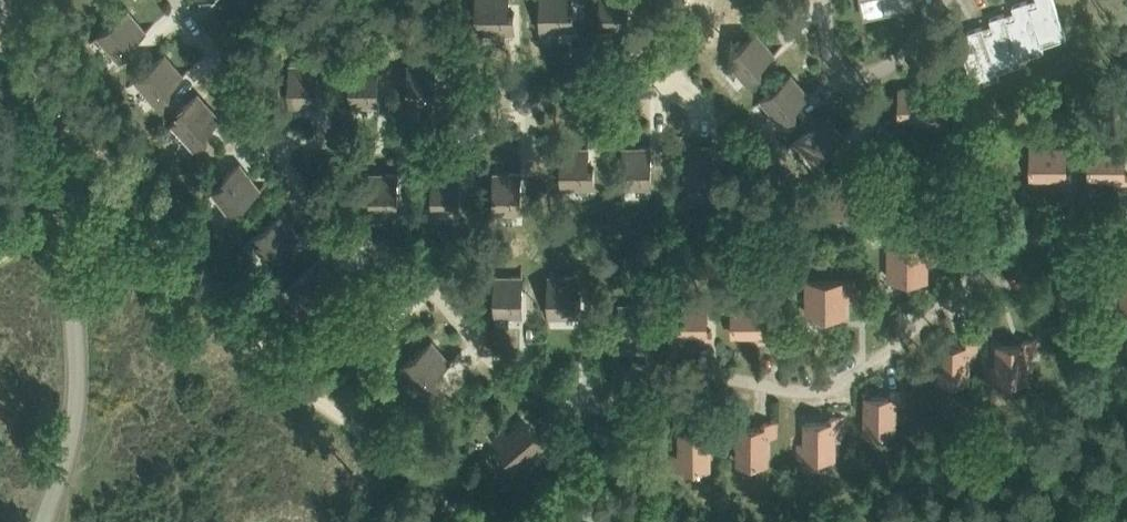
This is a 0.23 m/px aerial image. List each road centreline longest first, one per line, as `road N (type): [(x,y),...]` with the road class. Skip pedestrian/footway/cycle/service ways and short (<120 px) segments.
road 1 (track): [(66,127),(225,313),(458,521)]
road 2 (unclassified): [(43,521),(78,406),(66,127),(0,27)]

